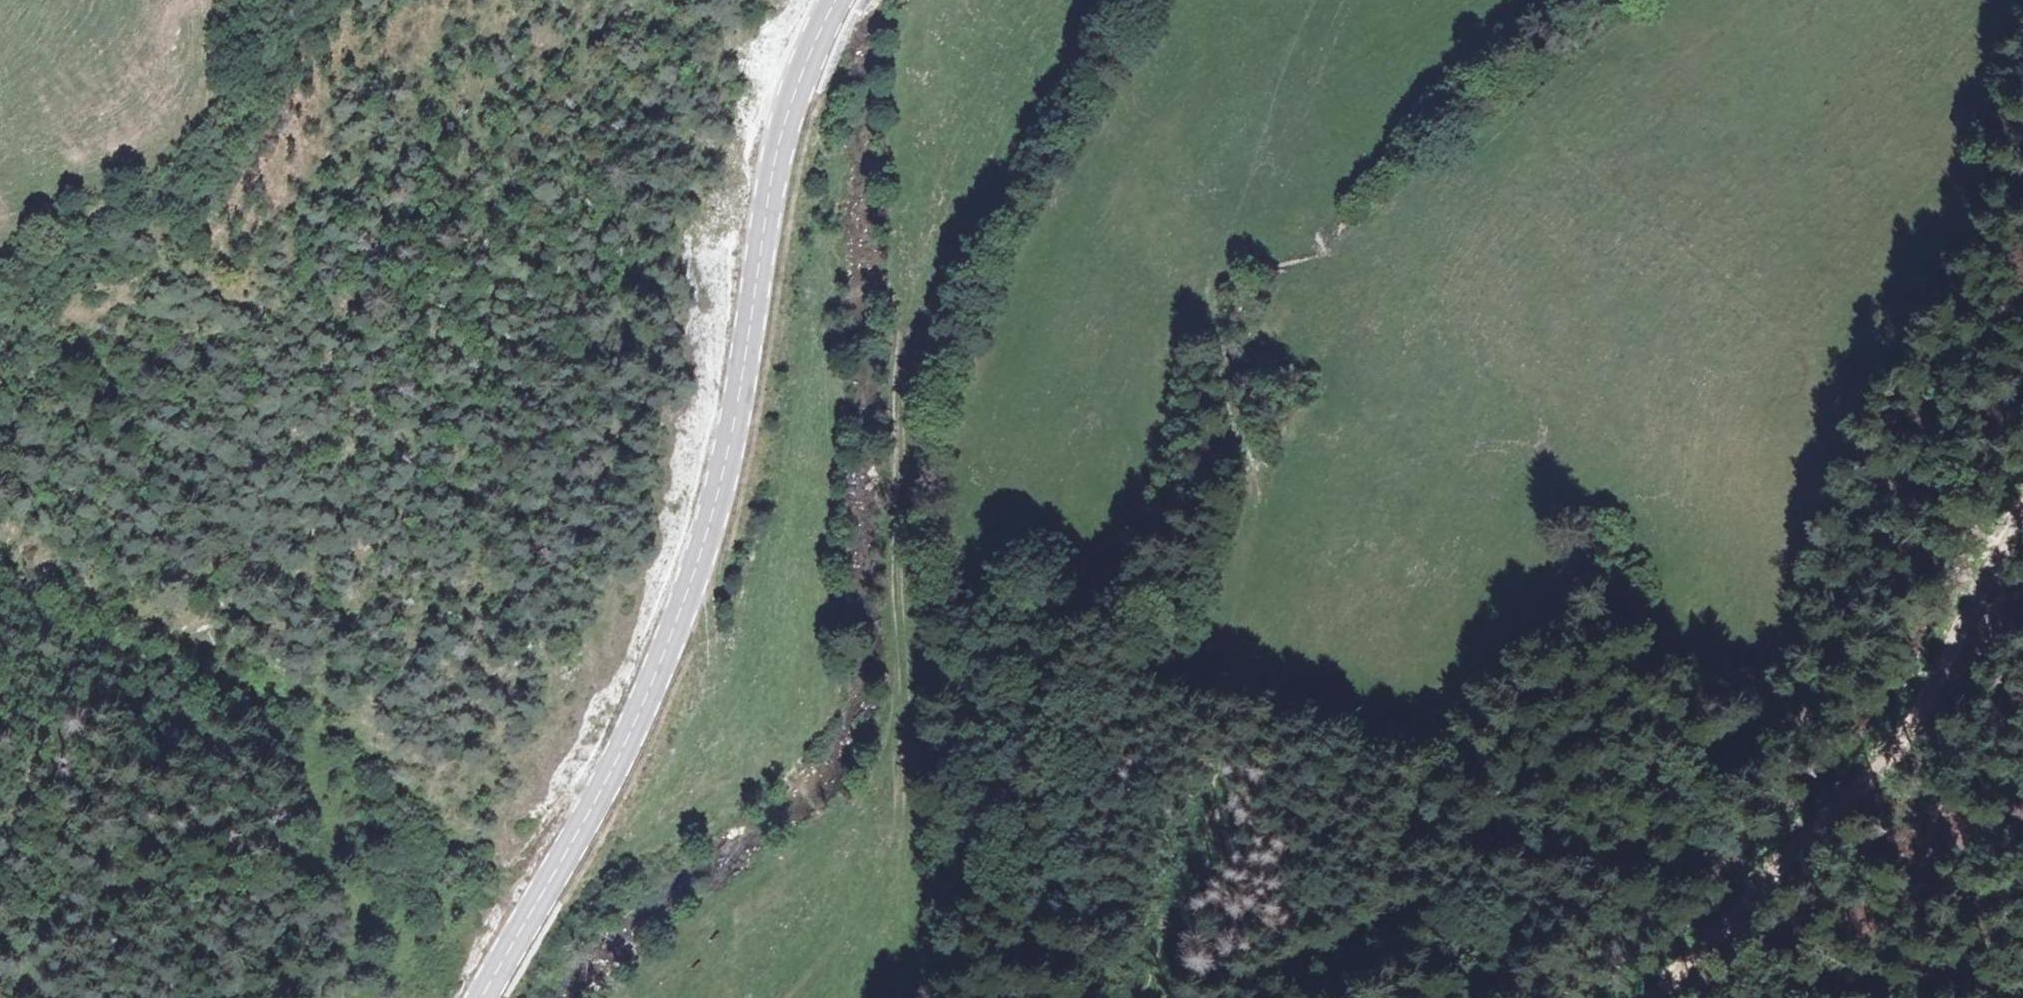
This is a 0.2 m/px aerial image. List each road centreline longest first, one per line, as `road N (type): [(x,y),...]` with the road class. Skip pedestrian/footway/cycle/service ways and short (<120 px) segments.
road 1 (secondary): [(832,0),(779,127),(729,444),(678,617),(636,726),(484,997)]
road 2 (track): [(1651,997),(1809,826),(1908,736),(2022,508)]
road 3 (track): [(1151,997),(1214,834),(1231,762)]

